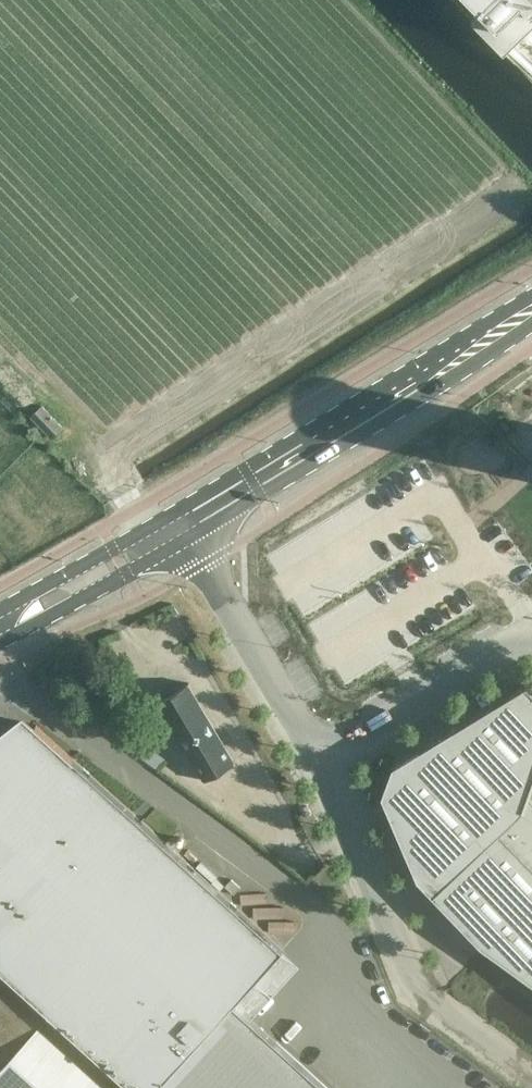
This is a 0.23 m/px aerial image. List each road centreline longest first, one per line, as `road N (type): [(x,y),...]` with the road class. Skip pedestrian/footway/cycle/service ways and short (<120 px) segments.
road 1 (primary): [(531,307),(182,526)]
road 2 (unclassified): [(322,753),(423,994),(531,1076)]
road 3 (unclassified): [(182,526),(322,753)]
road 4 (unclassified): [(322,753),(531,636)]
road 5 (primary): [(1,626),(55,613),(128,574),(182,526)]
road 6 (primary): [(182,526),(114,550),(39,591),(1,626)]

